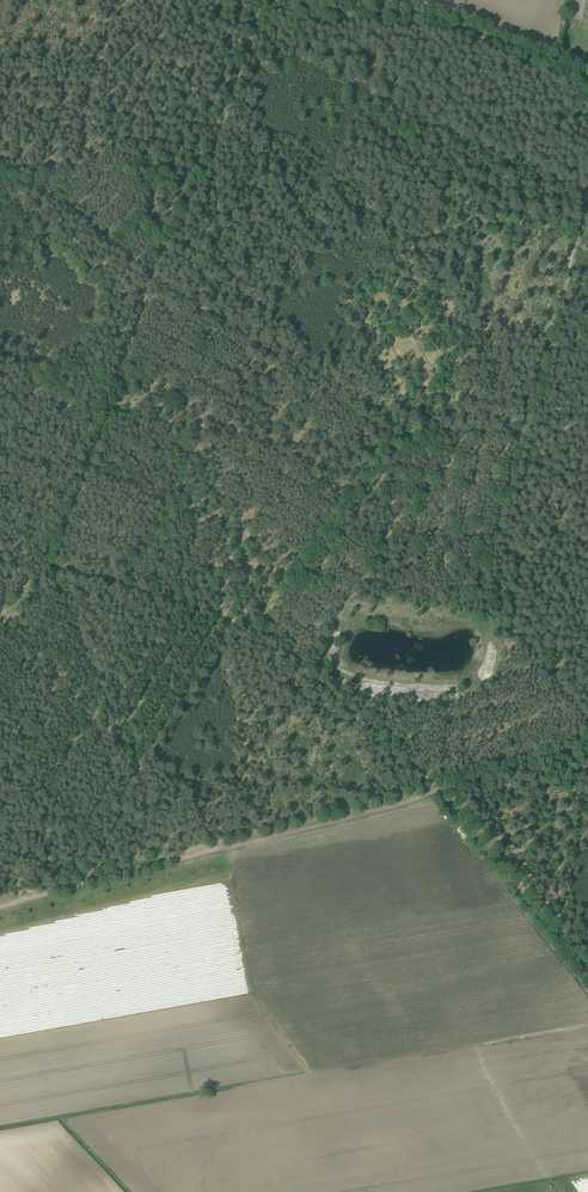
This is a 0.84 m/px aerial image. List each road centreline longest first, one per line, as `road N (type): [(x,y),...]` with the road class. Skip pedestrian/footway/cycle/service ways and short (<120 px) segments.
road 1 (track): [(525,430),(388,436),(151,276)]
road 2 (track): [(587,720),(483,587),(525,430)]
road 3 (track): [(587,87),(451,30),(319,16),(279,0)]
road 4 (track): [(151,276),(52,564)]
road 5 (track): [(169,858),(136,771),(237,621),(253,628)]
road 6 (track): [(169,858),(440,790)]
road 7 (track): [(525,430),(587,178)]
road 8 (track): [(587,973),(440,790)]
road 9 (track): [(440,790),(306,672)]
road 10 (track): [(0,184),(57,209),(151,276)]
road 11 (track): [(0,903),(169,858)]

